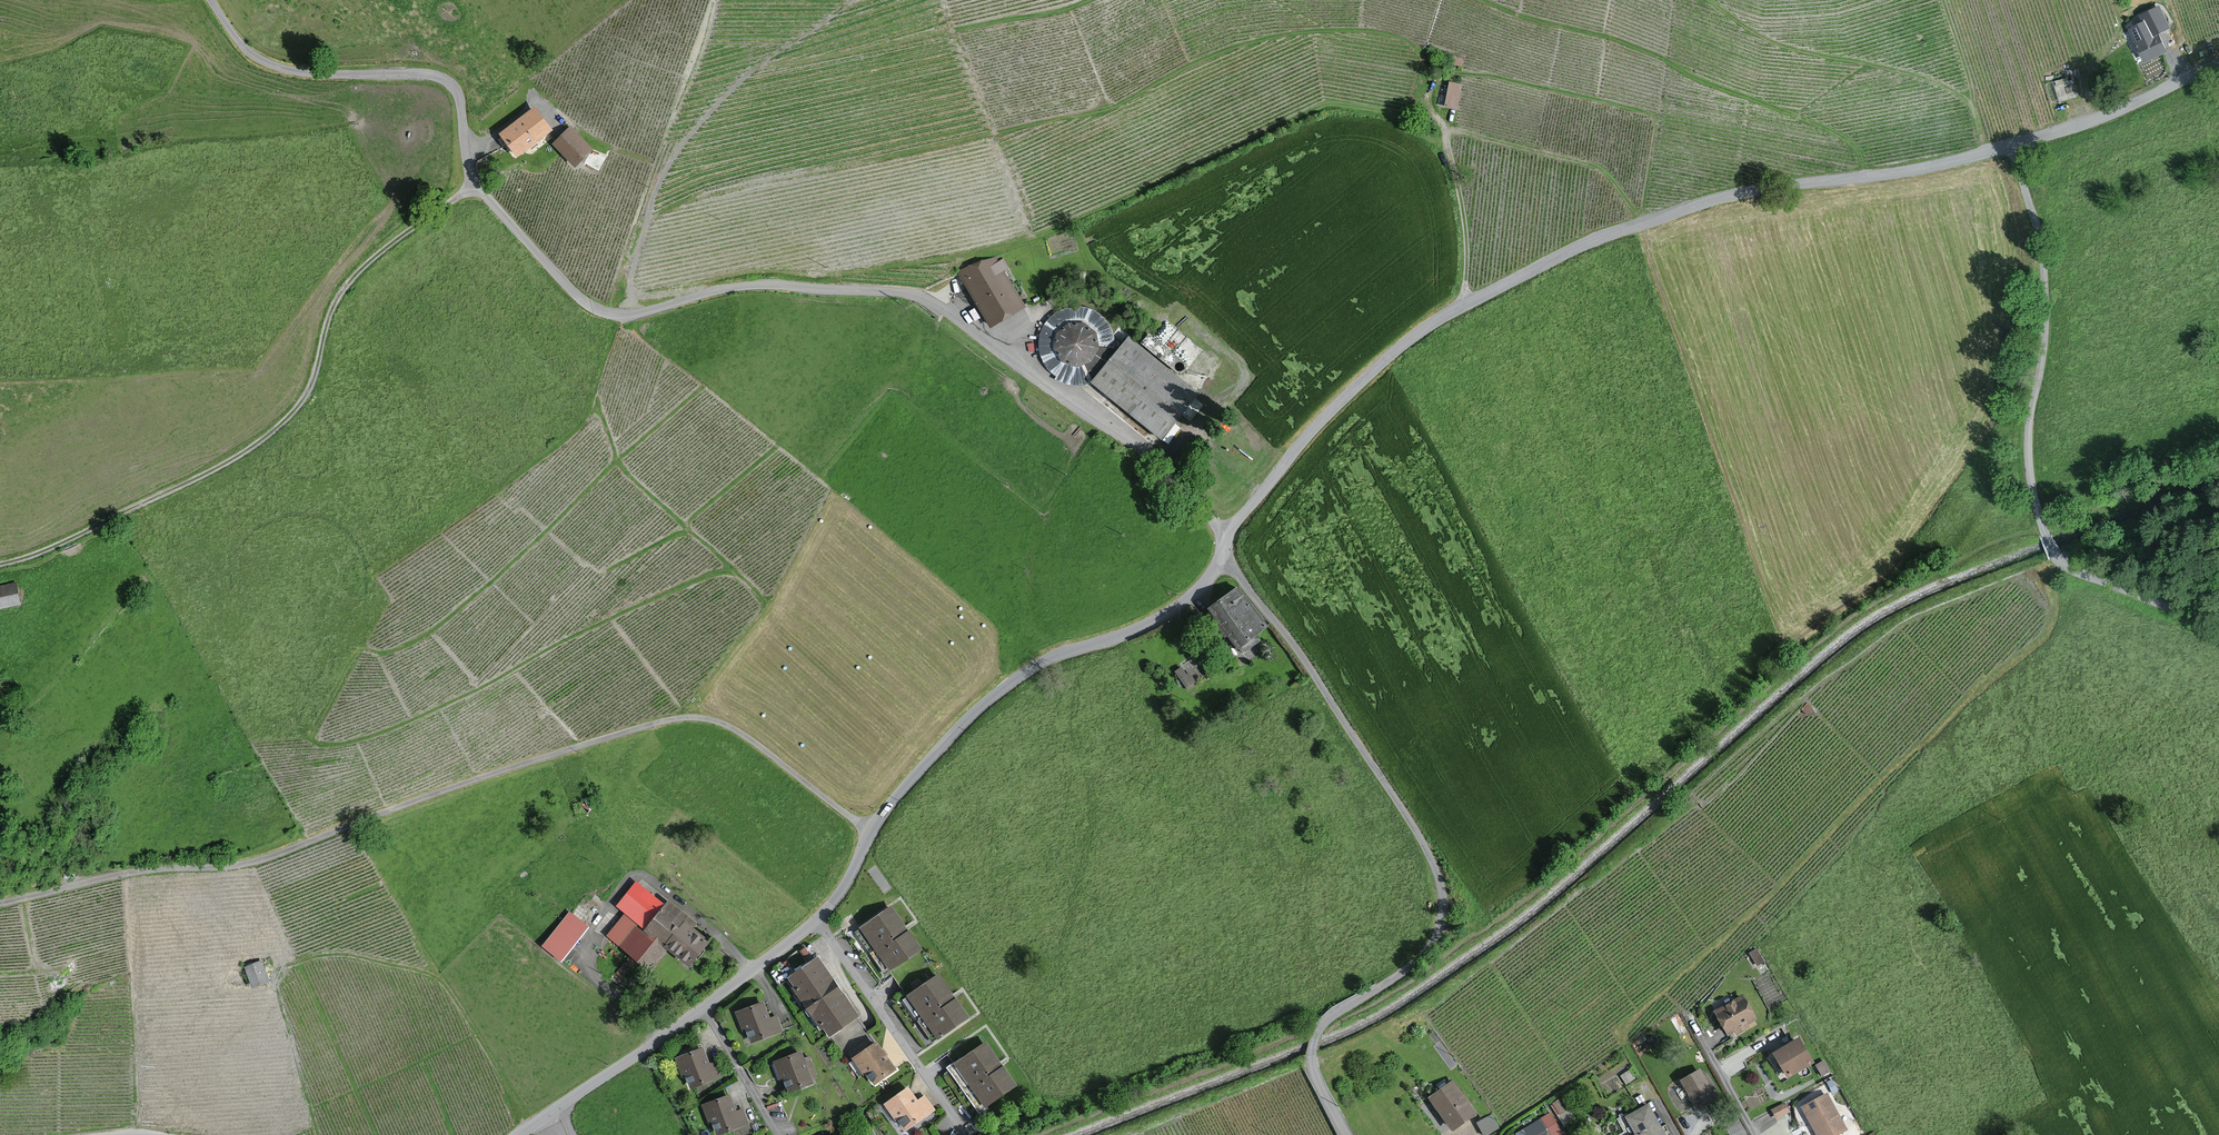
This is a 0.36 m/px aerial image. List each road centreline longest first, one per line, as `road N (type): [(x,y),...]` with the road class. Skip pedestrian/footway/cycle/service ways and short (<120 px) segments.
road 1 (unclassified): [(210,0),(238,41),(277,66),(447,80),(458,98),(475,185),(574,292),(600,309),(628,314),(748,284),(921,296),(1126,438),(1228,534)]
road 2 (track): [(872,831),(743,735),(686,717),(469,780),(263,859),(112,876),(0,904)]
road 3 (tertiary): [(519,1134),(819,918),(895,798),(987,702),(1047,660),(1165,615),(1206,582),(1222,551)]
road 4 (tertiary): [(1228,534),(1308,435),(1394,352),(1523,273),(1730,196),(1931,166),(2011,145)]
road 5 (unclassified): [(1222,551),(1314,674),(1440,881),(1440,927),(1426,953),(1317,1031),(1312,1066),(1346,1134)]
road 6 (track): [(0,563),(71,537),(246,450),(306,389),(343,288),(395,241),(475,185)]
road 7 (unclassified): [(2218,629),(2070,569),(2045,535),(2026,446),(2044,281),(2011,145)]
road 8 (track): [(617,315),(664,169),(725,97),(856,0)]
road 9 (track): [(531,1127),(435,976),(344,954),(302,960)]
road 10 (tertiary): [(2011,145),(2218,65)]
road 11 (track): [(1467,303),(1462,216),(1437,113)]
road 12 (track): [(318,1134),(278,985),(302,960)]

